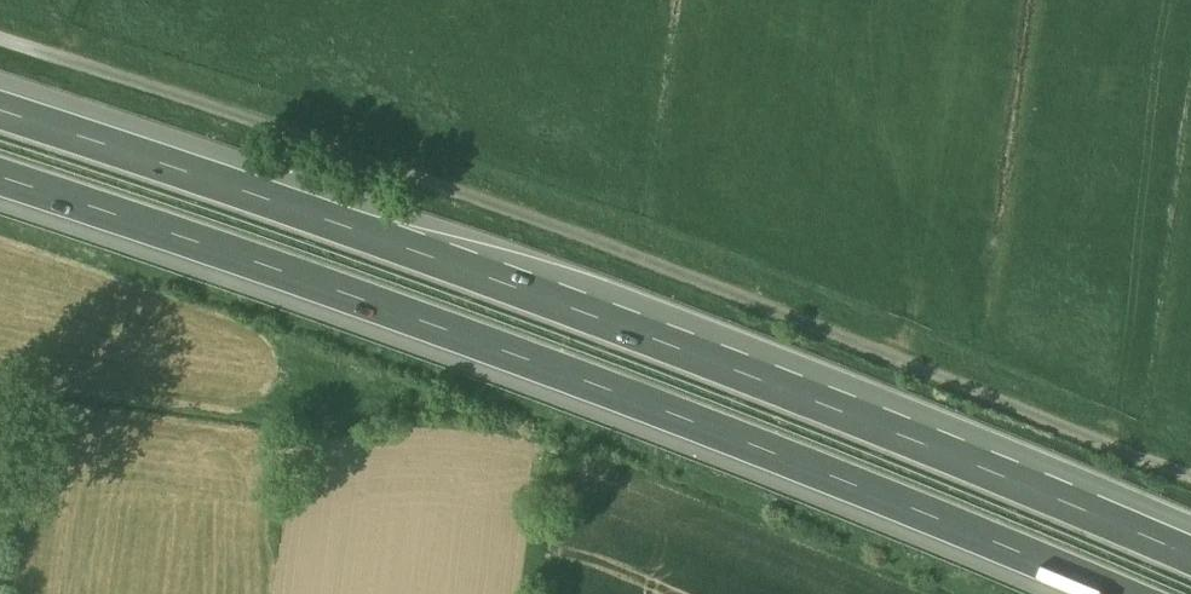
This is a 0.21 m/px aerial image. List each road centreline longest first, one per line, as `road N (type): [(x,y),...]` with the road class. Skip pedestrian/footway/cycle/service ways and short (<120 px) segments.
road 1 (unclassified): [(0,29),(408,163),(1190,468)]
road 2 (motorway): [(0,172),(706,419),(1135,593)]
road 3 (motorway): [(1065,498),(168,147),(0,97)]
road 4 (motorway): [(1190,552),(1065,498)]
road 5 (motorway): [(1190,529),(1106,493),(1065,498)]

